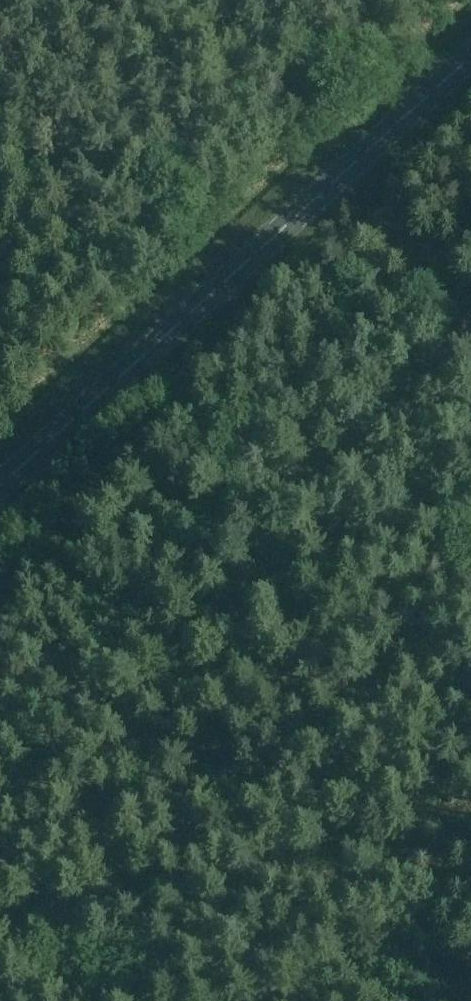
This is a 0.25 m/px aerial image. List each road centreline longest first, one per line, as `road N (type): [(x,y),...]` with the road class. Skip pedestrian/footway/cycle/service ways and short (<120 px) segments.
road 1 (track): [(470,330),(217,596),(0,798)]
road 2 (primary): [(470,55),(0,486)]
road 3 (track): [(0,935),(470,848)]

